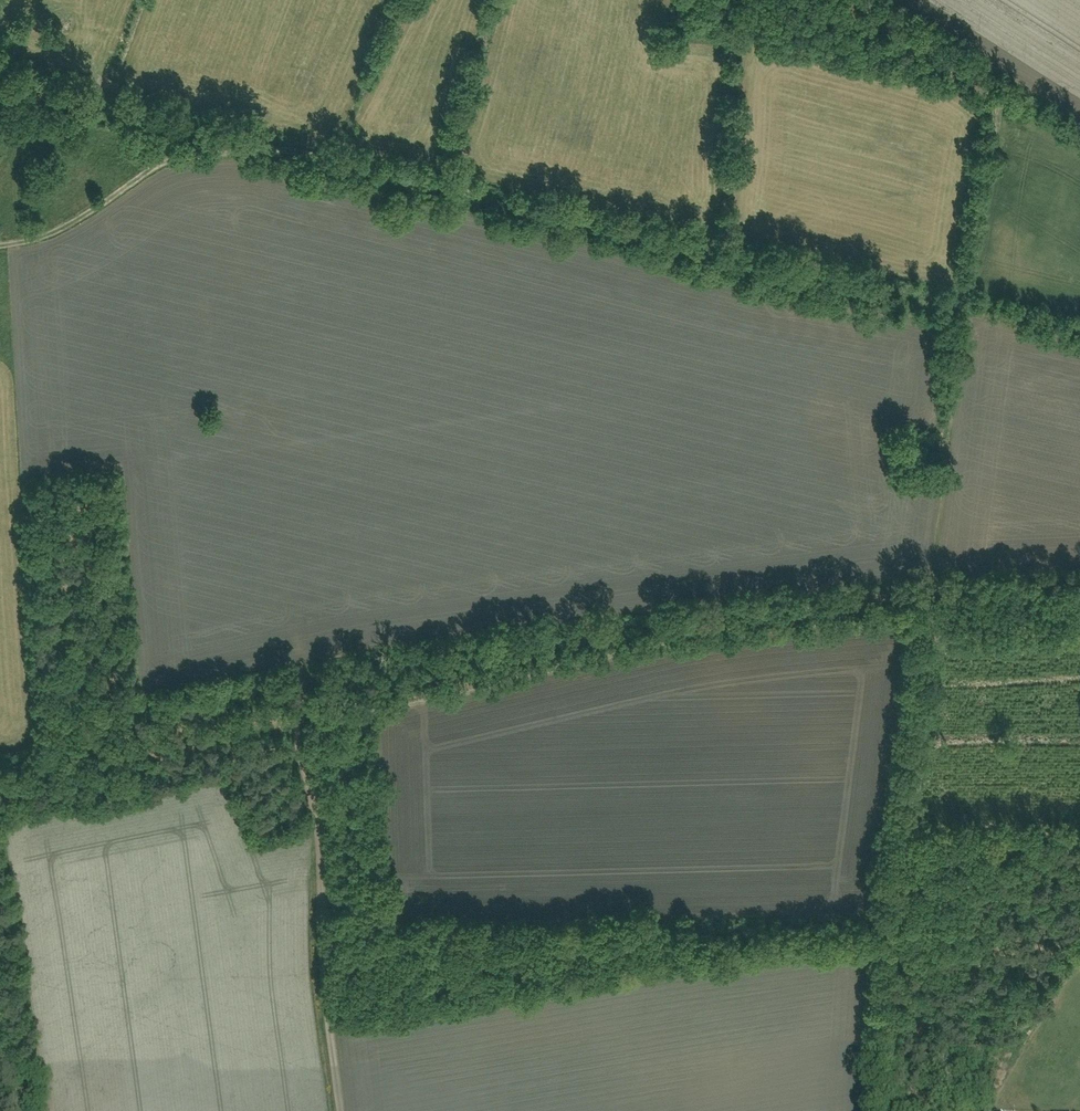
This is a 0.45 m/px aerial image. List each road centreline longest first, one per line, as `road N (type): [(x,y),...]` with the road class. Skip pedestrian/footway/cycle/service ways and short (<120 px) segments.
road 1 (track): [(965,312),(278,148),(172,159),(64,227),(0,246)]
road 2 (track): [(300,713),(297,737),(319,836),(316,943),(340,1110)]
road 3 (track): [(0,768),(63,749),(300,713)]

